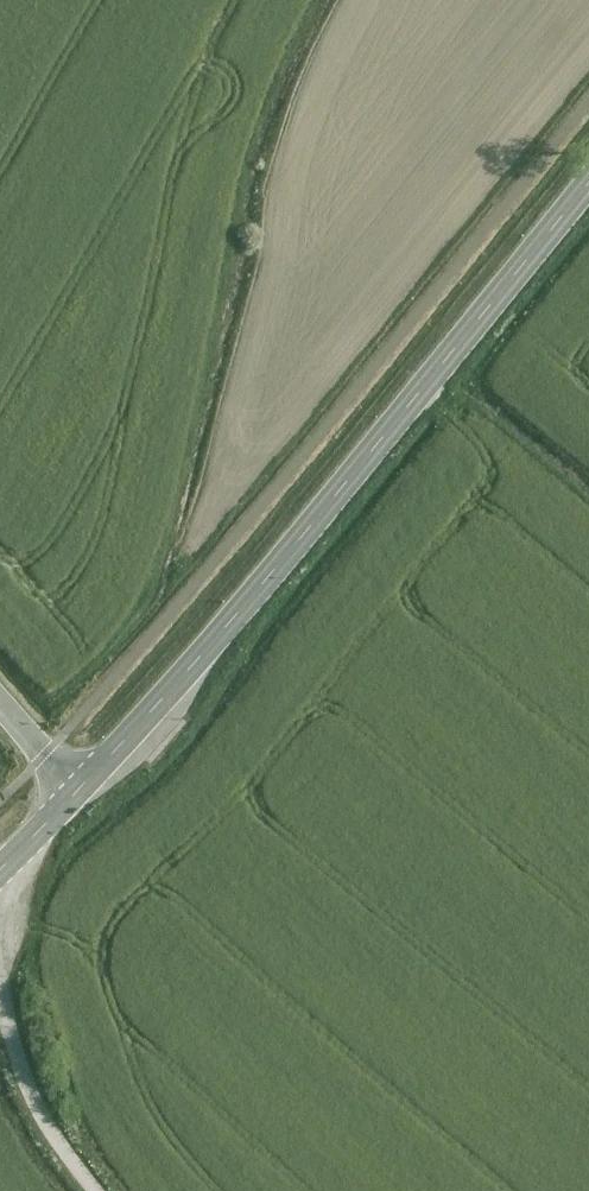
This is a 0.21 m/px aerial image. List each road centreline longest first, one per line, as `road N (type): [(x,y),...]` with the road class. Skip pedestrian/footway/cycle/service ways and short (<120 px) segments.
road 1 (secondary): [(79,790),(588,184)]
road 2 (unclassified): [(96,1190),(37,1114),(12,1050),(0,942)]

